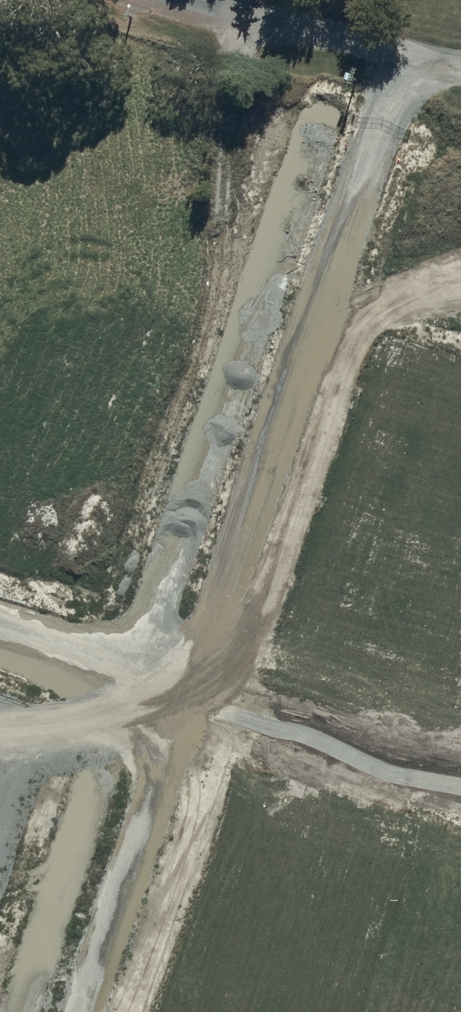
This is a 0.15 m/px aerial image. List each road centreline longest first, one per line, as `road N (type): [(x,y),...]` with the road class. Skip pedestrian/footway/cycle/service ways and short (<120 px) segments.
road 1 (tertiary): [(409,57),(83,1011)]
road 2 (tertiary): [(124,686),(340,38)]
road 3 (tertiary): [(15,1011),(124,686)]
road 4 (unclassified): [(340,38),(201,0)]
road 5 (residential): [(0,647),(124,686)]

